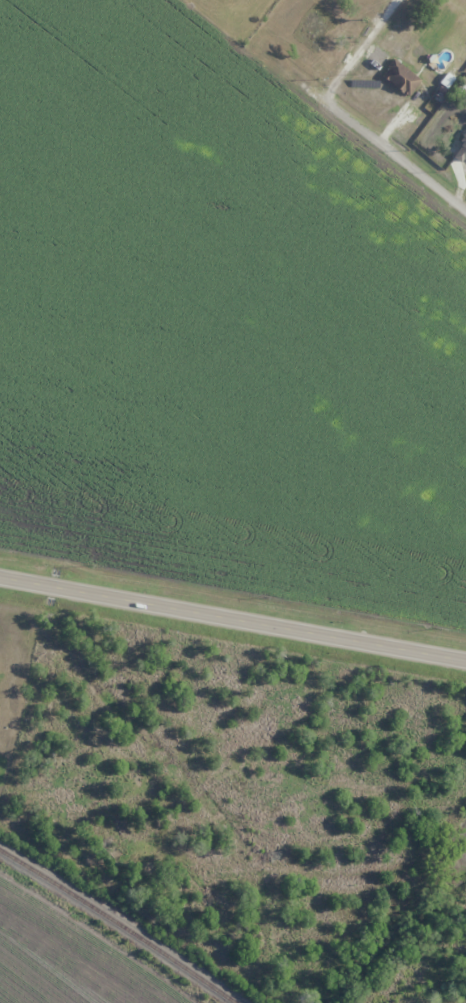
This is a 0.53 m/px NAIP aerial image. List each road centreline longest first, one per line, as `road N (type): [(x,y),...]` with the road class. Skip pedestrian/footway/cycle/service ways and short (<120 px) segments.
road 1 (secondary): [(0,573),(465,660)]

